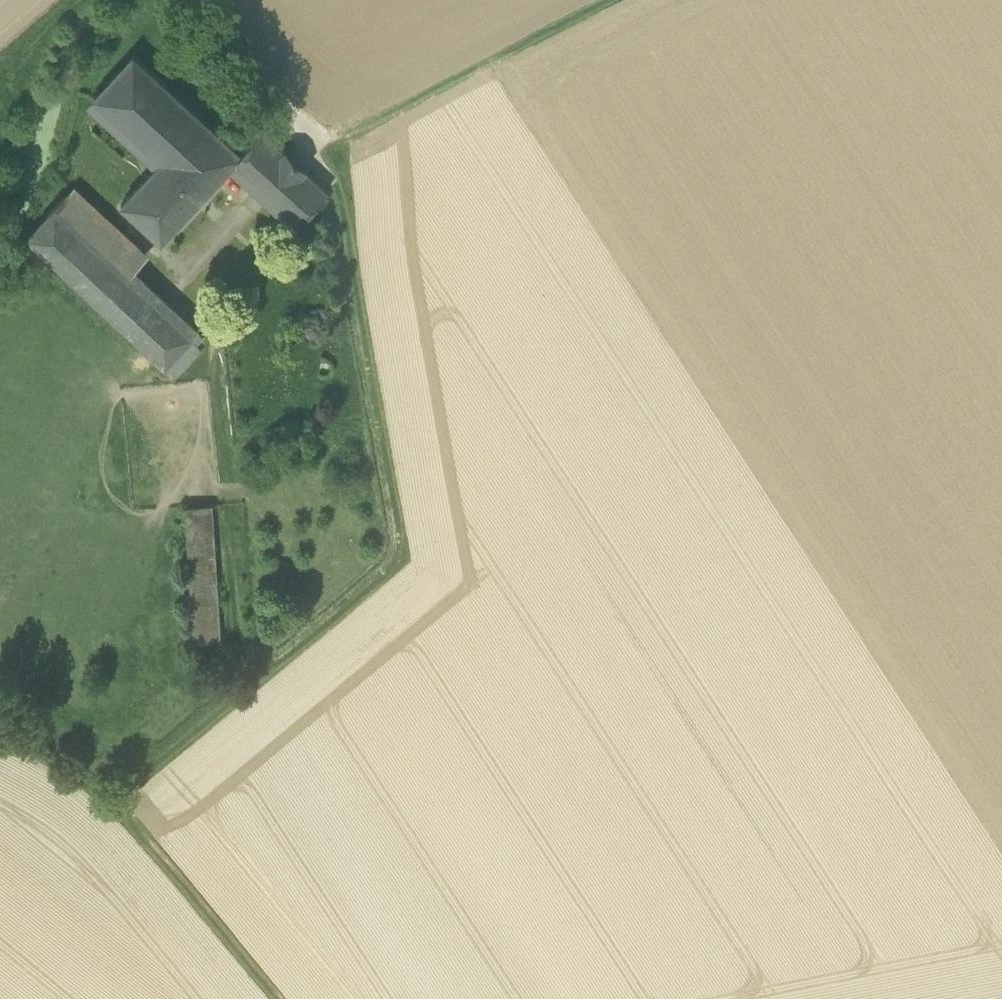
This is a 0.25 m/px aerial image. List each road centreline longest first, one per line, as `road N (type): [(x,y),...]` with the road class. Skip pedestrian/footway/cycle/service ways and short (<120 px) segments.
road 1 (unclassified): [(211,0),(310,144)]

